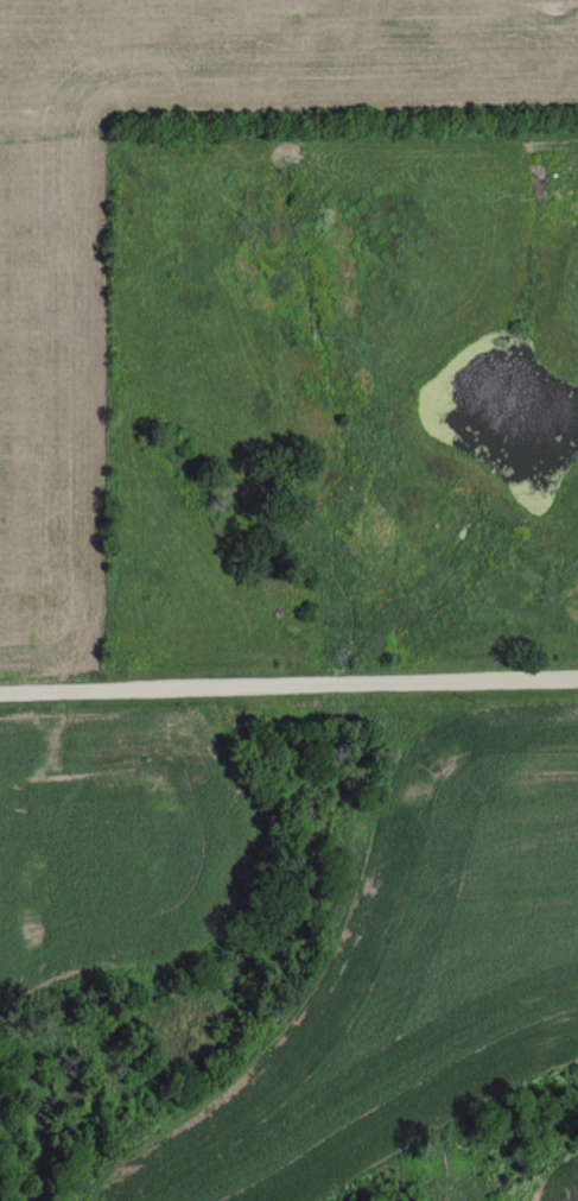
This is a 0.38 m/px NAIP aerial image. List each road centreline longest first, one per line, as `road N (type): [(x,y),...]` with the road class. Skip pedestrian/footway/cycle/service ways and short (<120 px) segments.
road 1 (residential): [(0,691),(577,674)]

